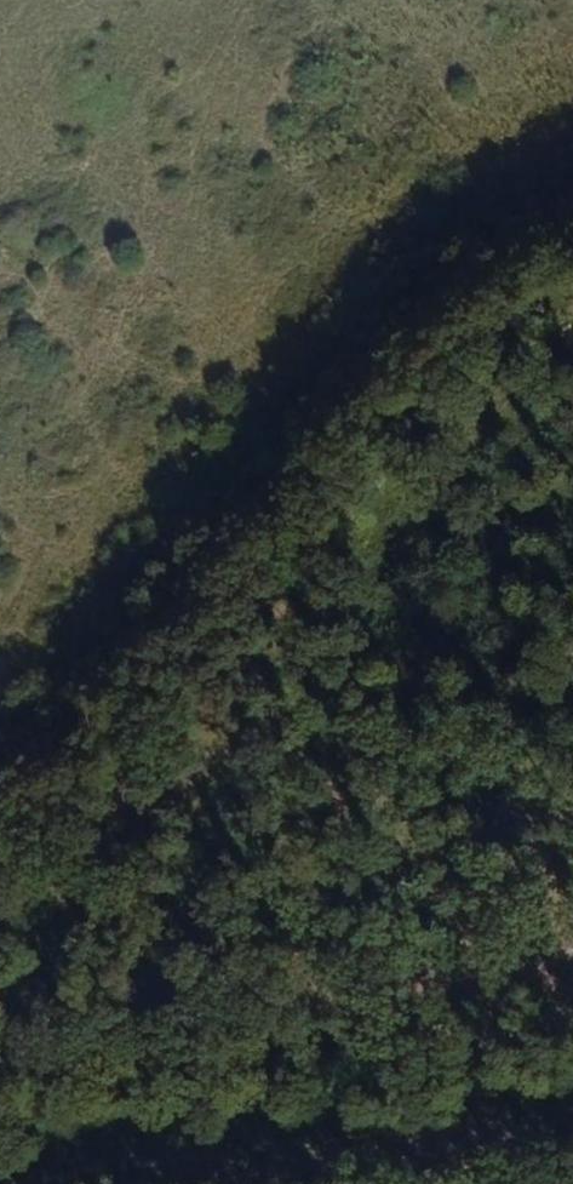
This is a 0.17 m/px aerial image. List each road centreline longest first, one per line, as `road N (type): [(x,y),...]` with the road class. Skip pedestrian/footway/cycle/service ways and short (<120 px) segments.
road 1 (unclassified): [(572,1137),(202,1183)]

